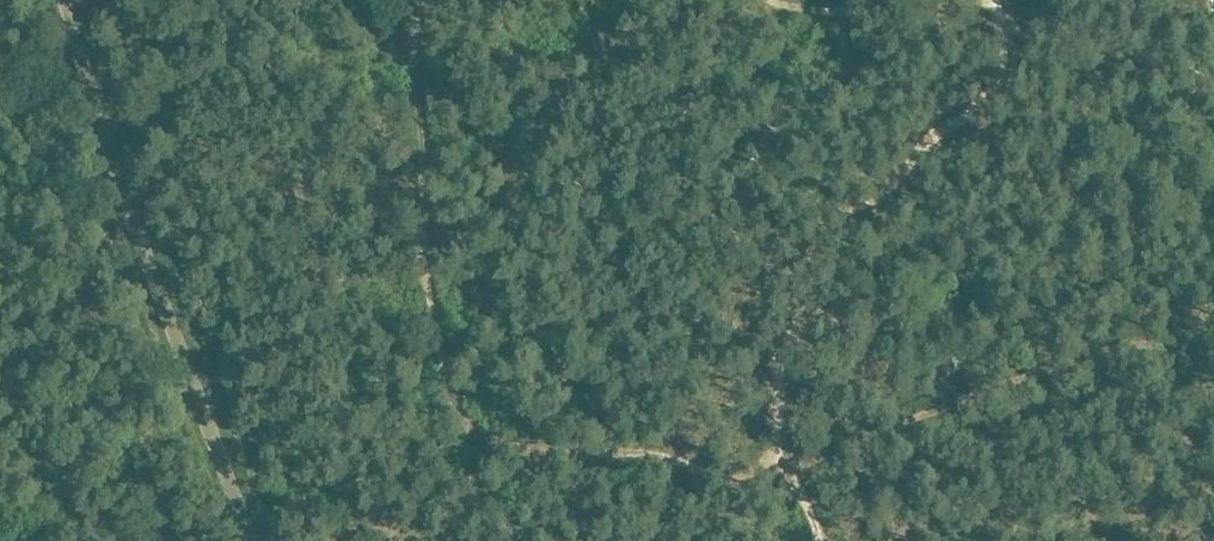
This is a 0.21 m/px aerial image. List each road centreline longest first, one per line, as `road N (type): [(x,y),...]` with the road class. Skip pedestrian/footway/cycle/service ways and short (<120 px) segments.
road 1 (unclassified): [(249,540),(66,0)]

